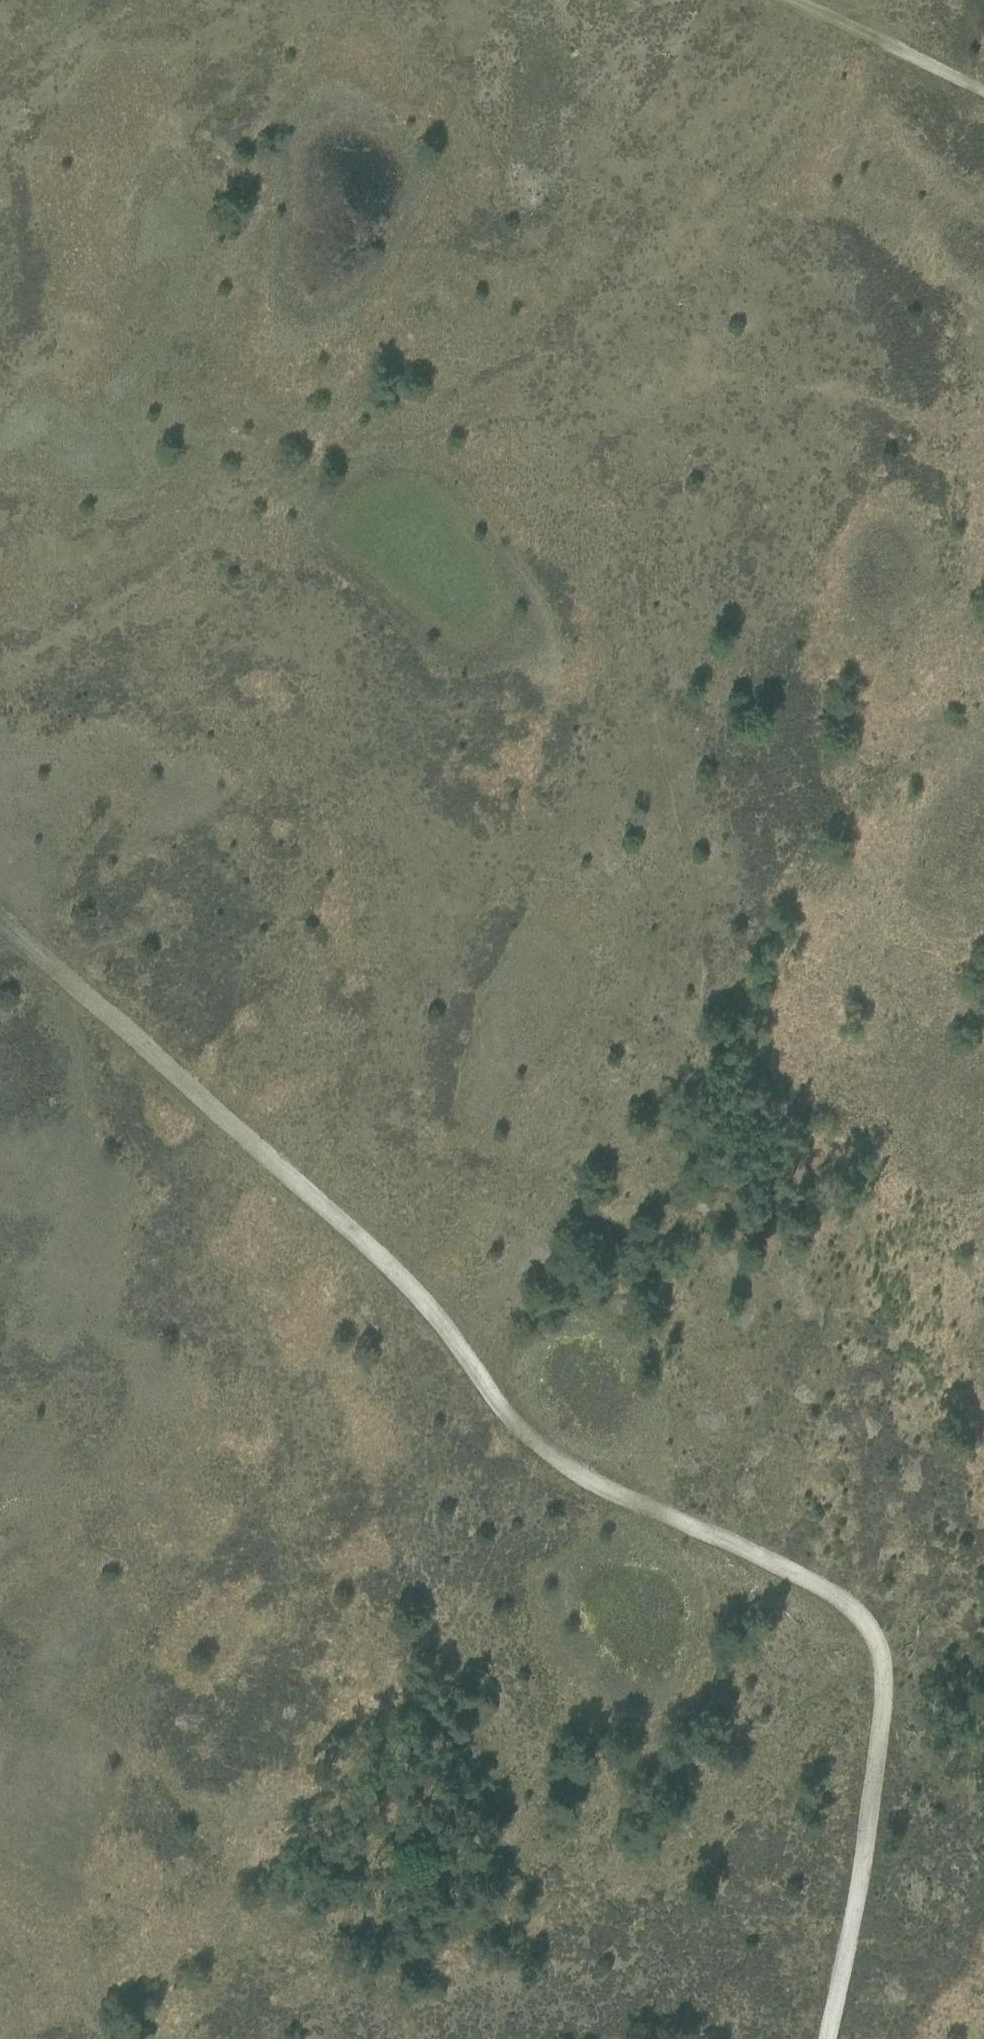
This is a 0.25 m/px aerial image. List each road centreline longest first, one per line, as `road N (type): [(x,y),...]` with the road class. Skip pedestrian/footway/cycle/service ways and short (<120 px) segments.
road 1 (track): [(753,0),(983,111)]

